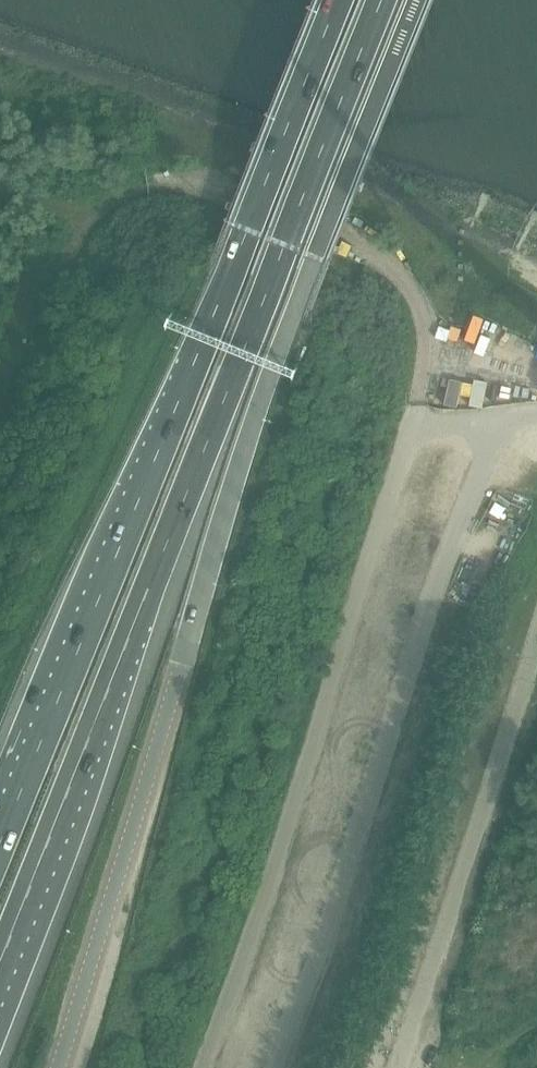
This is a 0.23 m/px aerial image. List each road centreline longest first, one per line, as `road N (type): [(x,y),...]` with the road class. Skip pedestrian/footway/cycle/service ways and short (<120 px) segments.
road 1 (tertiary): [(59,1067),(258,415),(420,0)]
road 2 (motorway): [(0,965),(386,0)]
road 3 (motorway): [(342,0),(0,846)]

